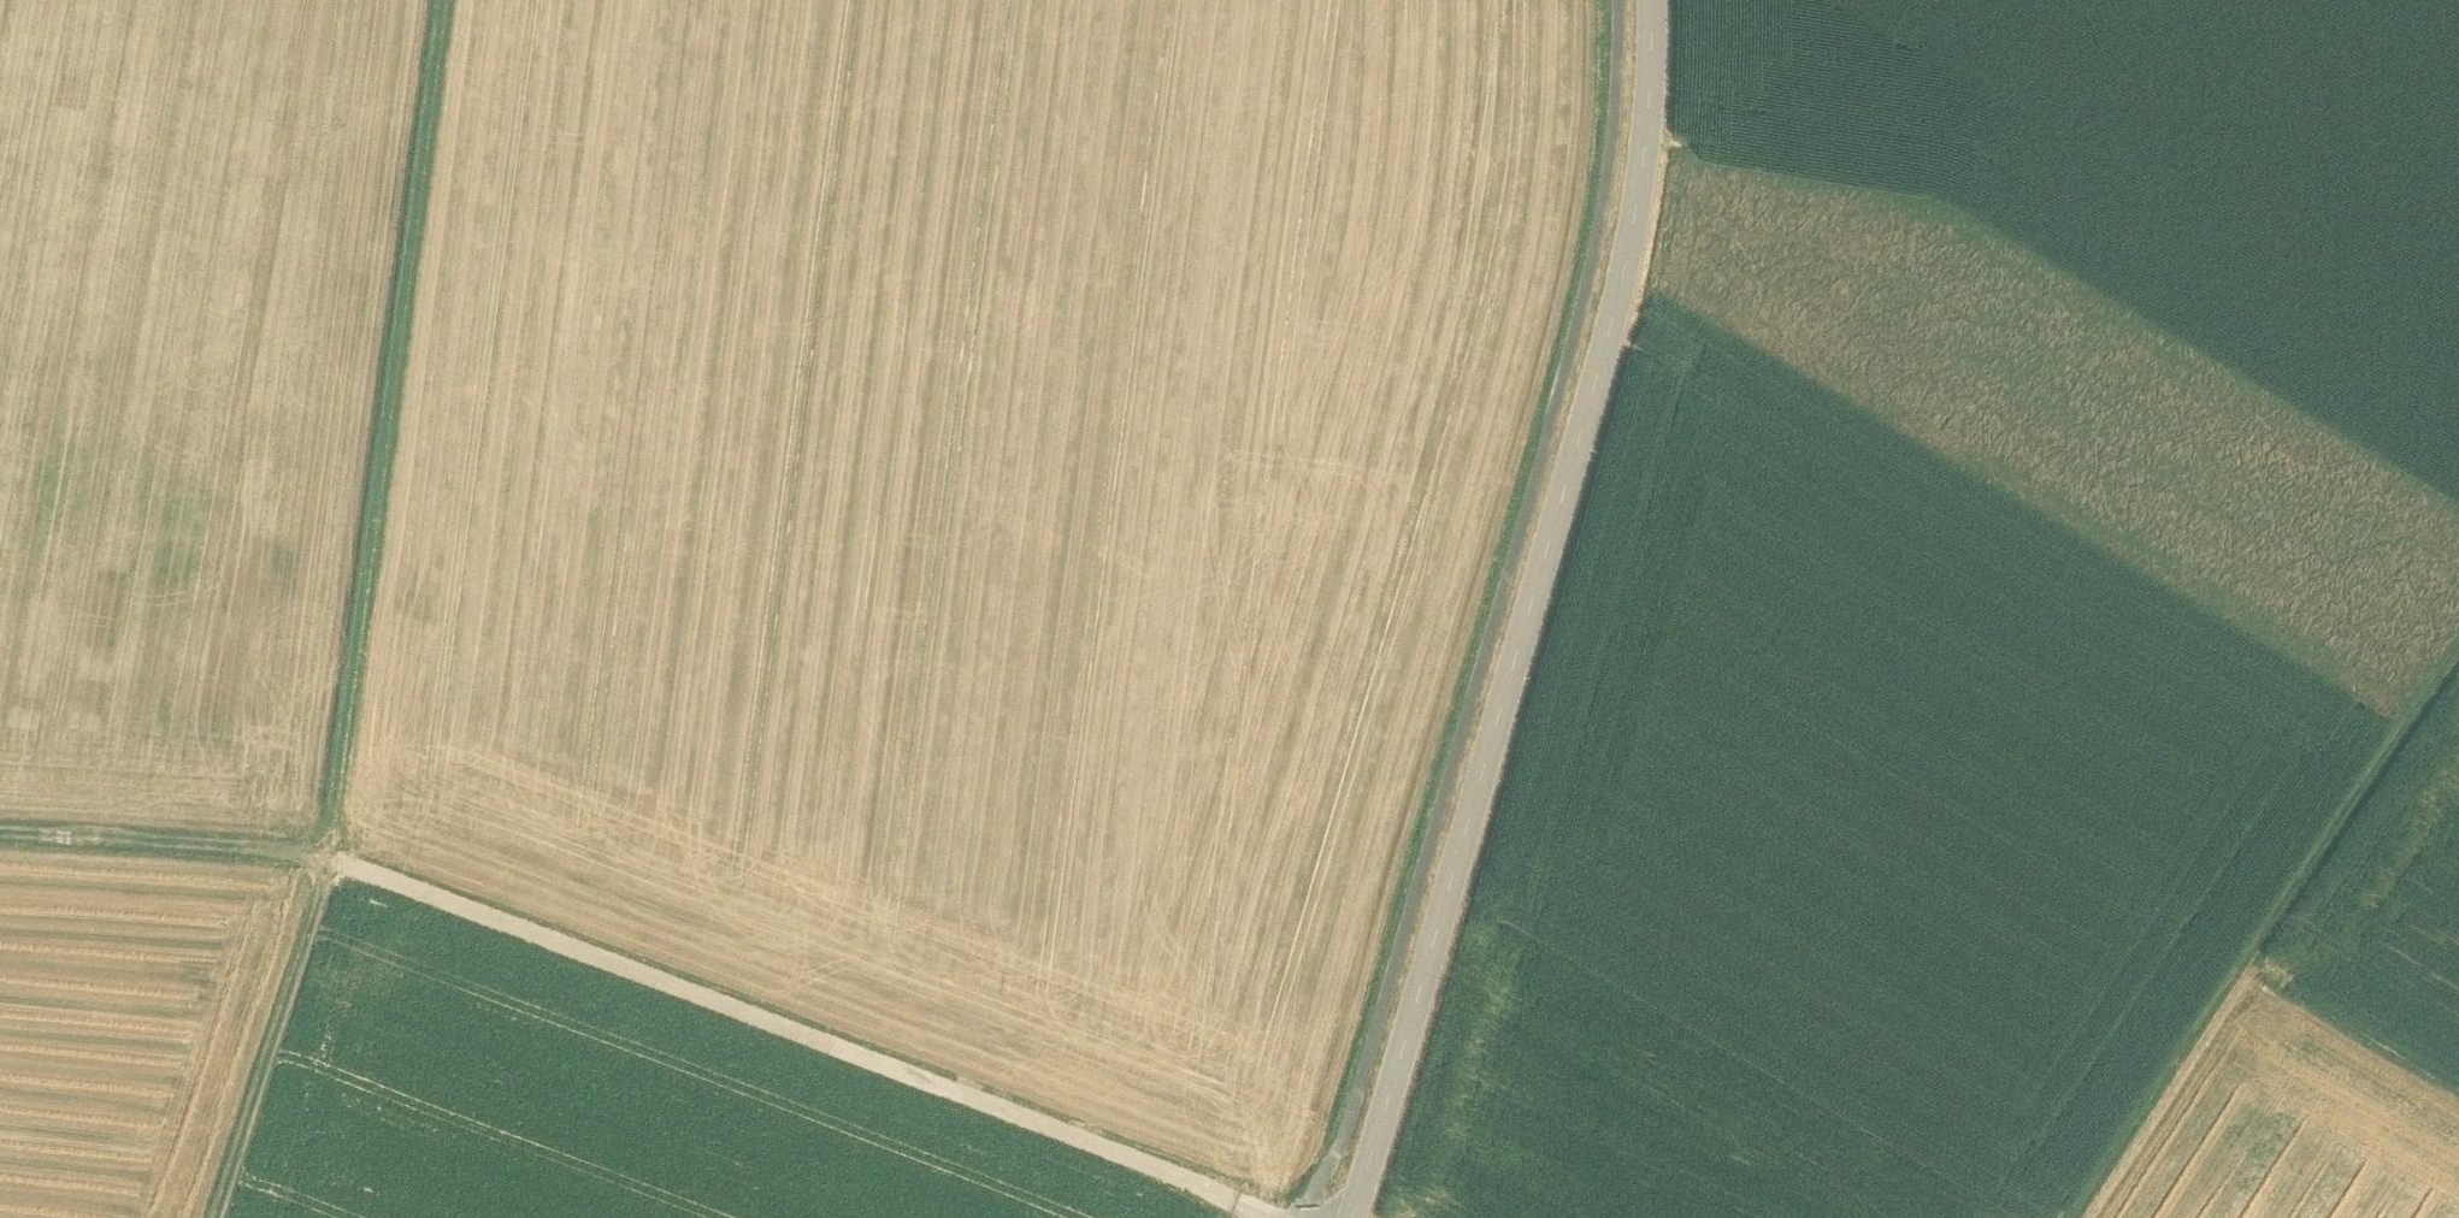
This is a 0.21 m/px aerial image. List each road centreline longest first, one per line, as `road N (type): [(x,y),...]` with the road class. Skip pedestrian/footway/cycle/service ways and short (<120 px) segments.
road 1 (track): [(0,842),(340,862),(1268,1217)]
road 2 (tertiary): [(1352,1217),(1618,269),(1638,146),(1647,0)]
road 3 (track): [(217,1217),(254,1089),(340,862),(438,0)]
road 4 (track): [(2458,685),(2103,1217)]

